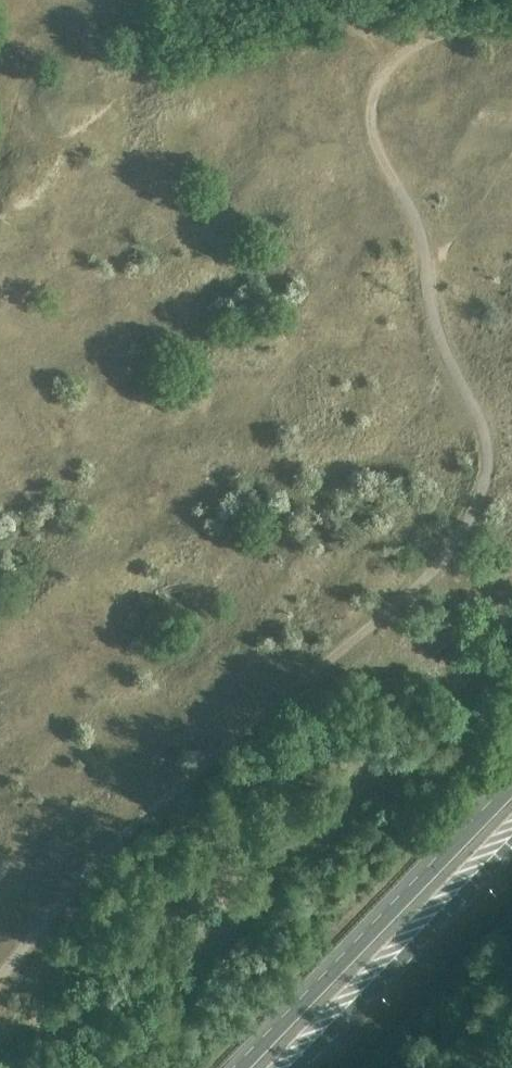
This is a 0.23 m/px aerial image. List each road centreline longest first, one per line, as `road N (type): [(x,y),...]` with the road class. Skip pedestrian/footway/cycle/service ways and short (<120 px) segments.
road 1 (track): [(0,977),(123,829),(259,705),(425,579),(481,497),(488,452),(482,425),(439,334),(420,232),(399,188)]
road 2 (primary): [(511,782),(242,1067)]
road 3 (primary): [(288,1067),(511,845)]
road 4 (track): [(511,30),(452,28),(396,55)]

